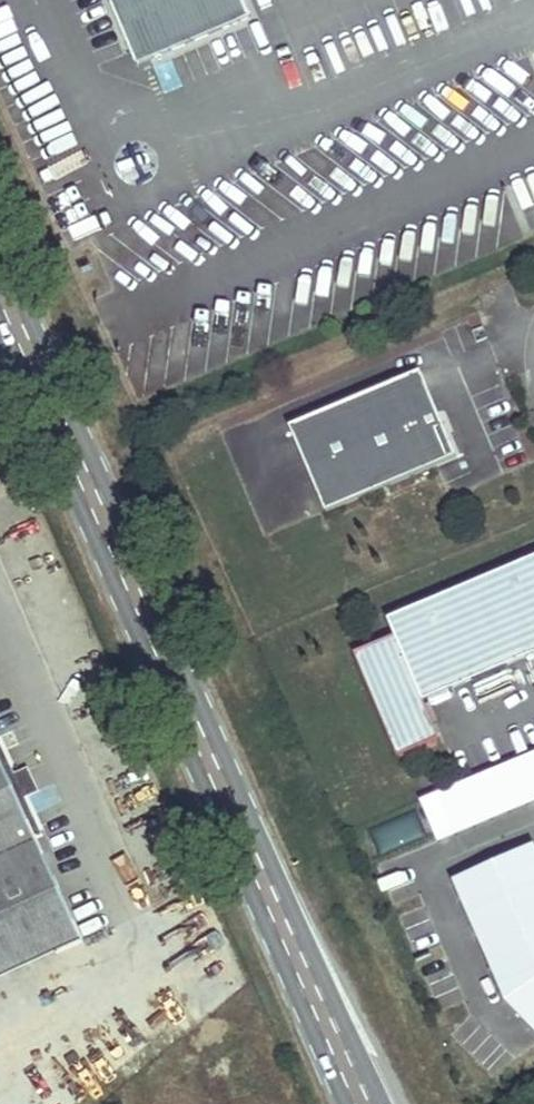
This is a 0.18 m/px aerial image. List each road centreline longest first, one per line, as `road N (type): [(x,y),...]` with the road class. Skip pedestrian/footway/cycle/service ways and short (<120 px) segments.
road 1 (primary): [(0,276),(367,1103)]

